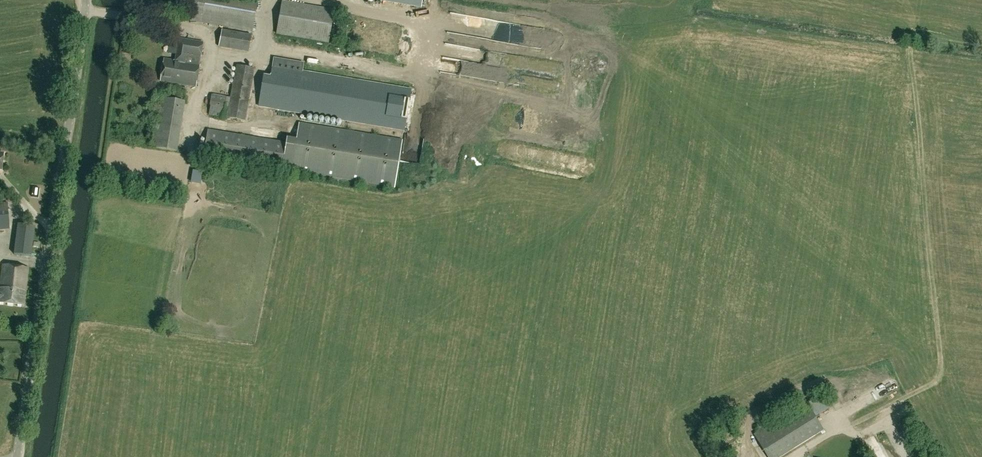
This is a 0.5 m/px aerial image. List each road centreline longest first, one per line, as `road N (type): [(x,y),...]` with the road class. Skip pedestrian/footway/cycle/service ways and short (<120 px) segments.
road 1 (tertiary): [(18,456),(87,0)]

